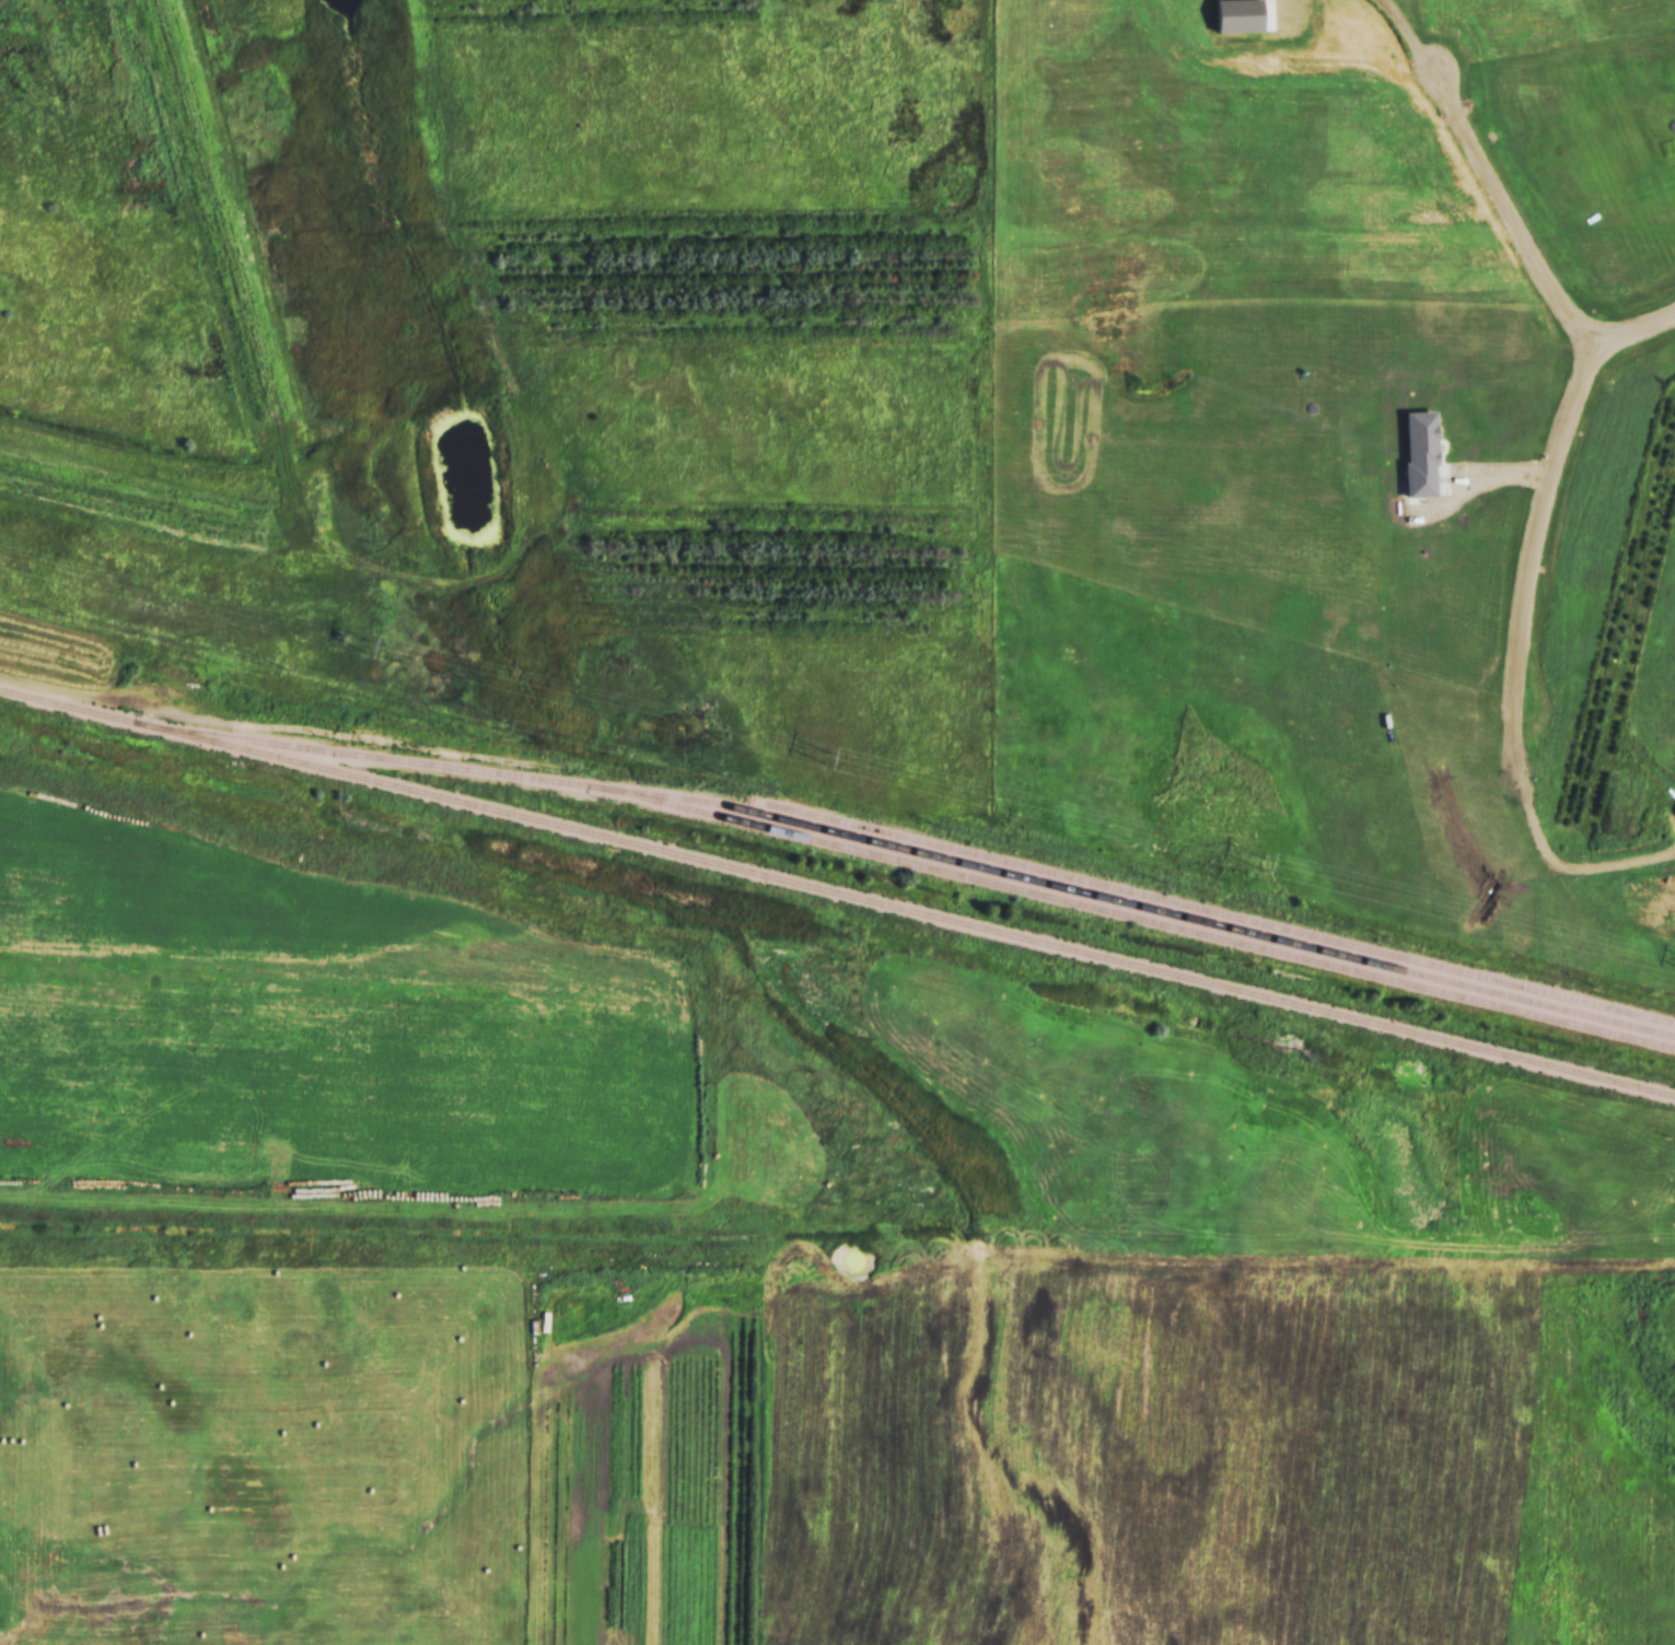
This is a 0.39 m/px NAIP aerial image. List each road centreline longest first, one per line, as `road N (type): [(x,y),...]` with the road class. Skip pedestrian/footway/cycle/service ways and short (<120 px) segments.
road 1 (residential): [(1514,704),(1539,516),(1592,353),(1674,317)]
road 2 (residential): [(1434,69),(1519,234),(1592,353)]

